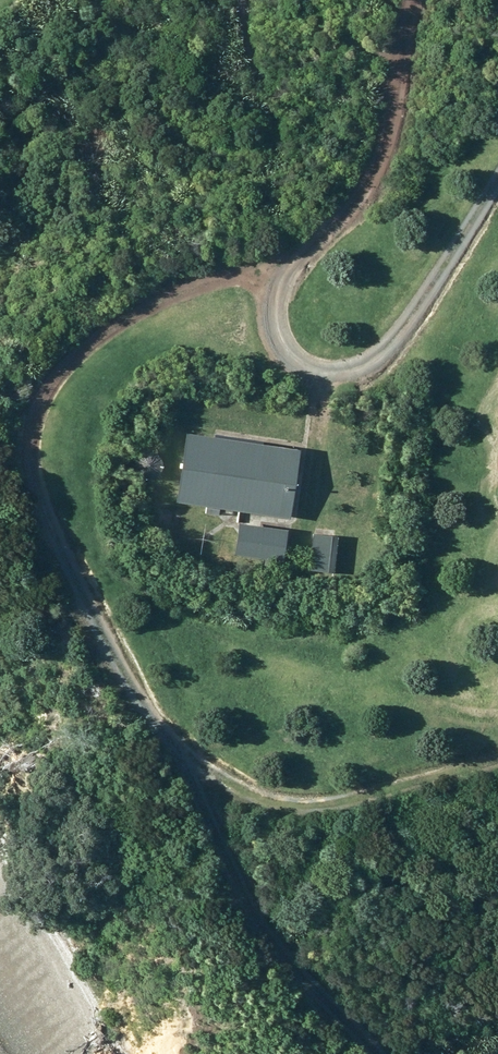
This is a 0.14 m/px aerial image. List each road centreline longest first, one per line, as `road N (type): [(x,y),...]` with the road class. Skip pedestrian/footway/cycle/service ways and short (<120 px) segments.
road 1 (track): [(398,1053),(192,775),(94,627),(67,495),(64,404),(121,337),(174,302),(295,259),(372,189),(412,0)]
road 2 (track): [(295,259),(269,321),(281,351),(303,367),(360,365),(423,296),(497,171)]
road 3 (track): [(192,775),(278,795),(383,788),(497,764)]

